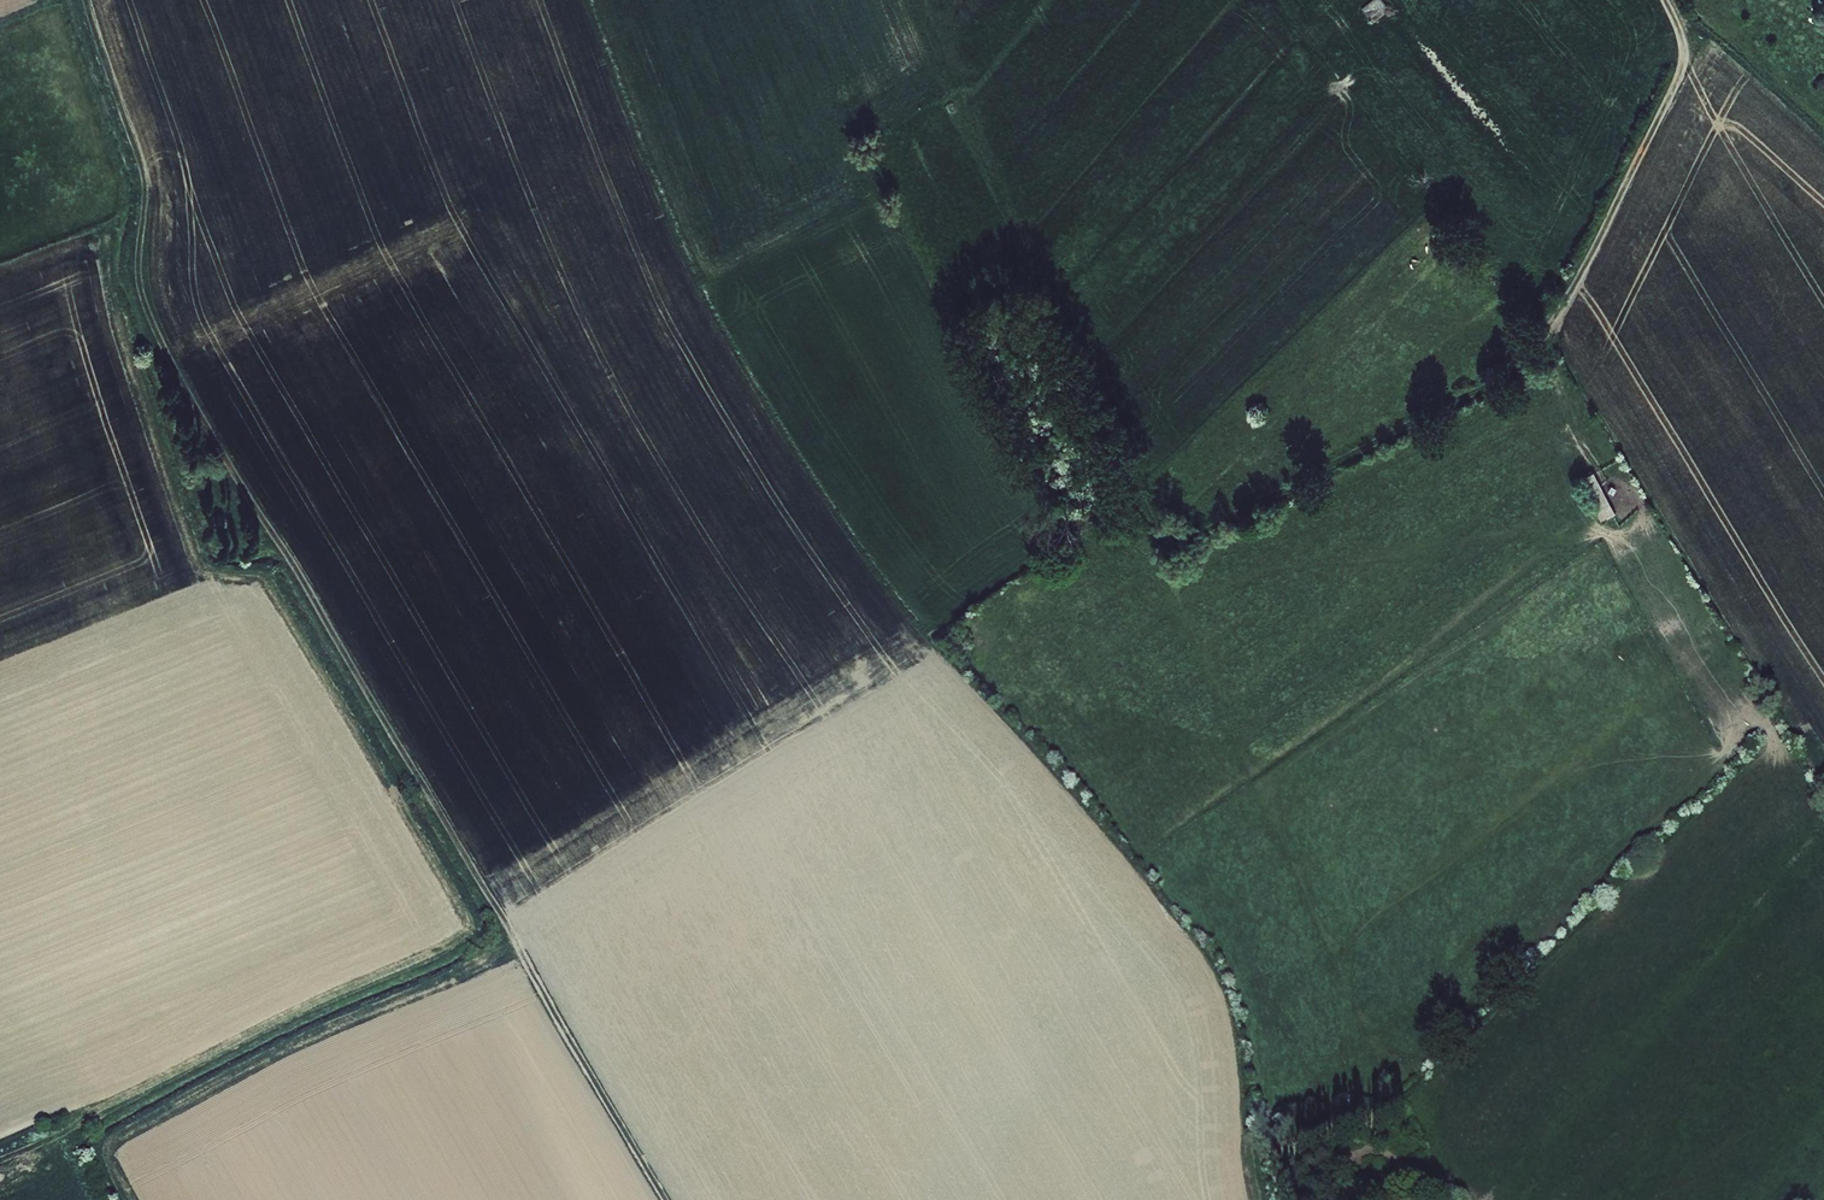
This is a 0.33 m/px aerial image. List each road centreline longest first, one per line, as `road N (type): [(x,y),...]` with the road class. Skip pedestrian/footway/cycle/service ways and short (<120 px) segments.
road 1 (track): [(1023,256),(1171,549),(1527,357),(1613,206),(1683,53),(1667,0)]

